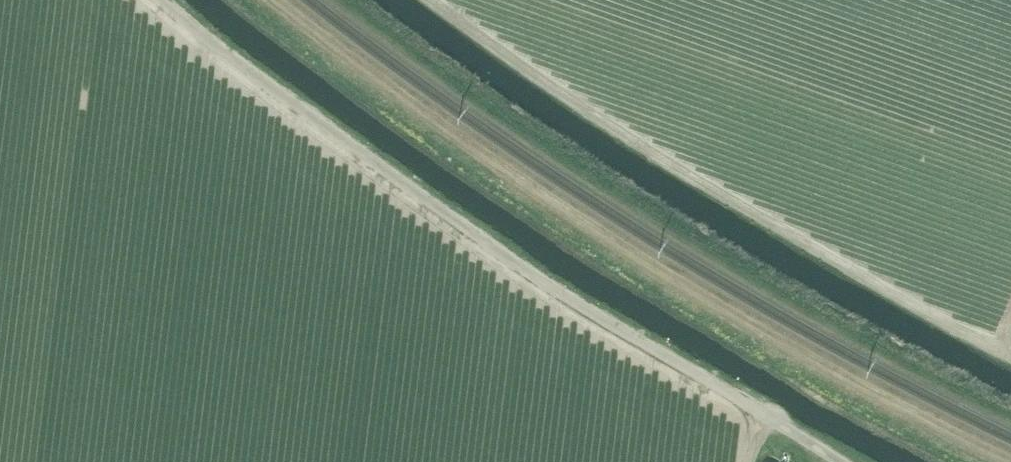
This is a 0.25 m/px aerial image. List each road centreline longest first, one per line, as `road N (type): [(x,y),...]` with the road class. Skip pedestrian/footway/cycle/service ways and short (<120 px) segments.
road 1 (track): [(278,0),(452,135),(657,268),(1010,460)]
road 2 (track): [(165,0),(222,51),(508,262),(791,432)]

